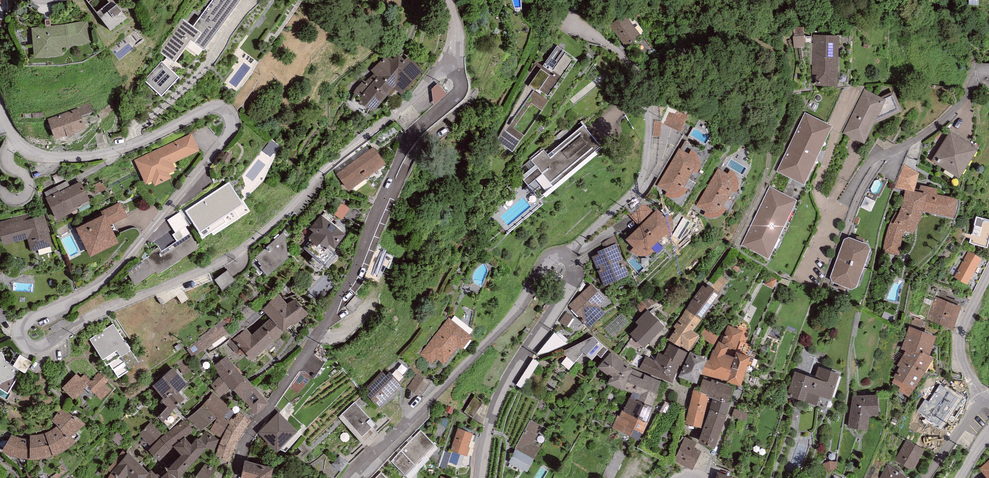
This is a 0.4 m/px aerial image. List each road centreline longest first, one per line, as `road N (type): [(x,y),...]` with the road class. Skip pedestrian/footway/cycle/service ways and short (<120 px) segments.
road 1 (residential): [(16,141),(52,156),(98,153),(217,106),(231,120),(117,267),(23,327),(23,343),(33,349),(262,231),(318,172),(447,66)]
road 2 (residential): [(350,477),(504,323),(548,259),(568,256),(577,275),(486,435),(479,477)]
road 3 (residential): [(447,66),(459,89),(406,136),(350,277),(242,442),(235,477)]
road 4 (residential): [(988,68),(972,73),(949,113),(862,169),(808,273)]
road 5 (residential): [(988,269),(960,331),(964,368),(980,397)]

